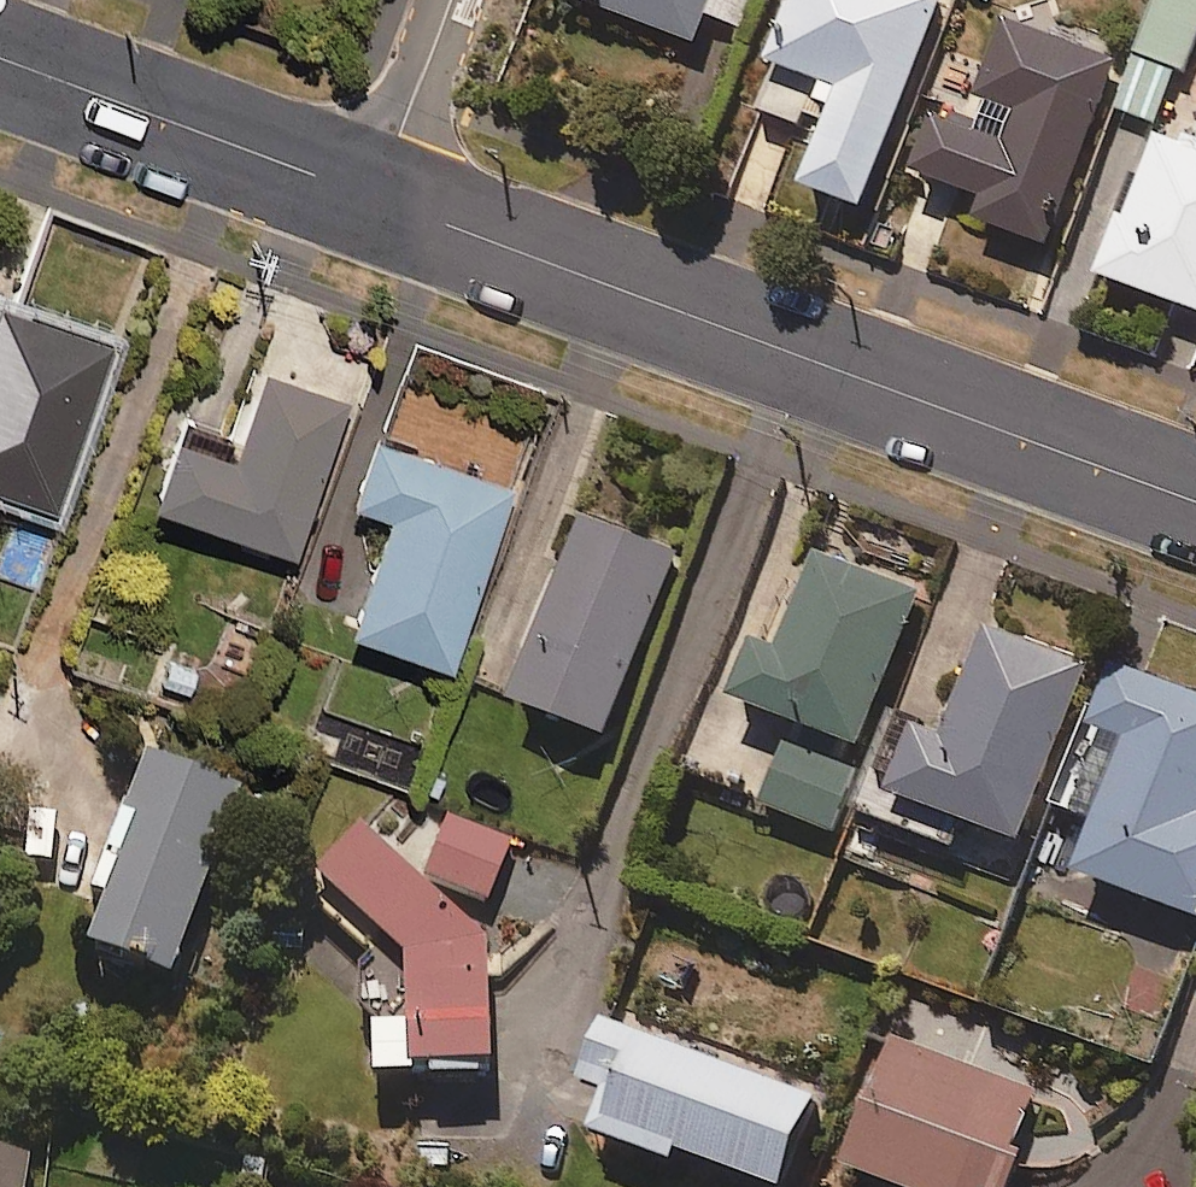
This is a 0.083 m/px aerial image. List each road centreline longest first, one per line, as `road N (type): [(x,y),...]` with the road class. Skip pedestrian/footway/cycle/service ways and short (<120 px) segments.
road 1 (tertiary): [(373,197),(1195,500)]
road 2 (tertiary): [(0,61),(373,197)]
road 3 (residential): [(452,0),(373,197)]

